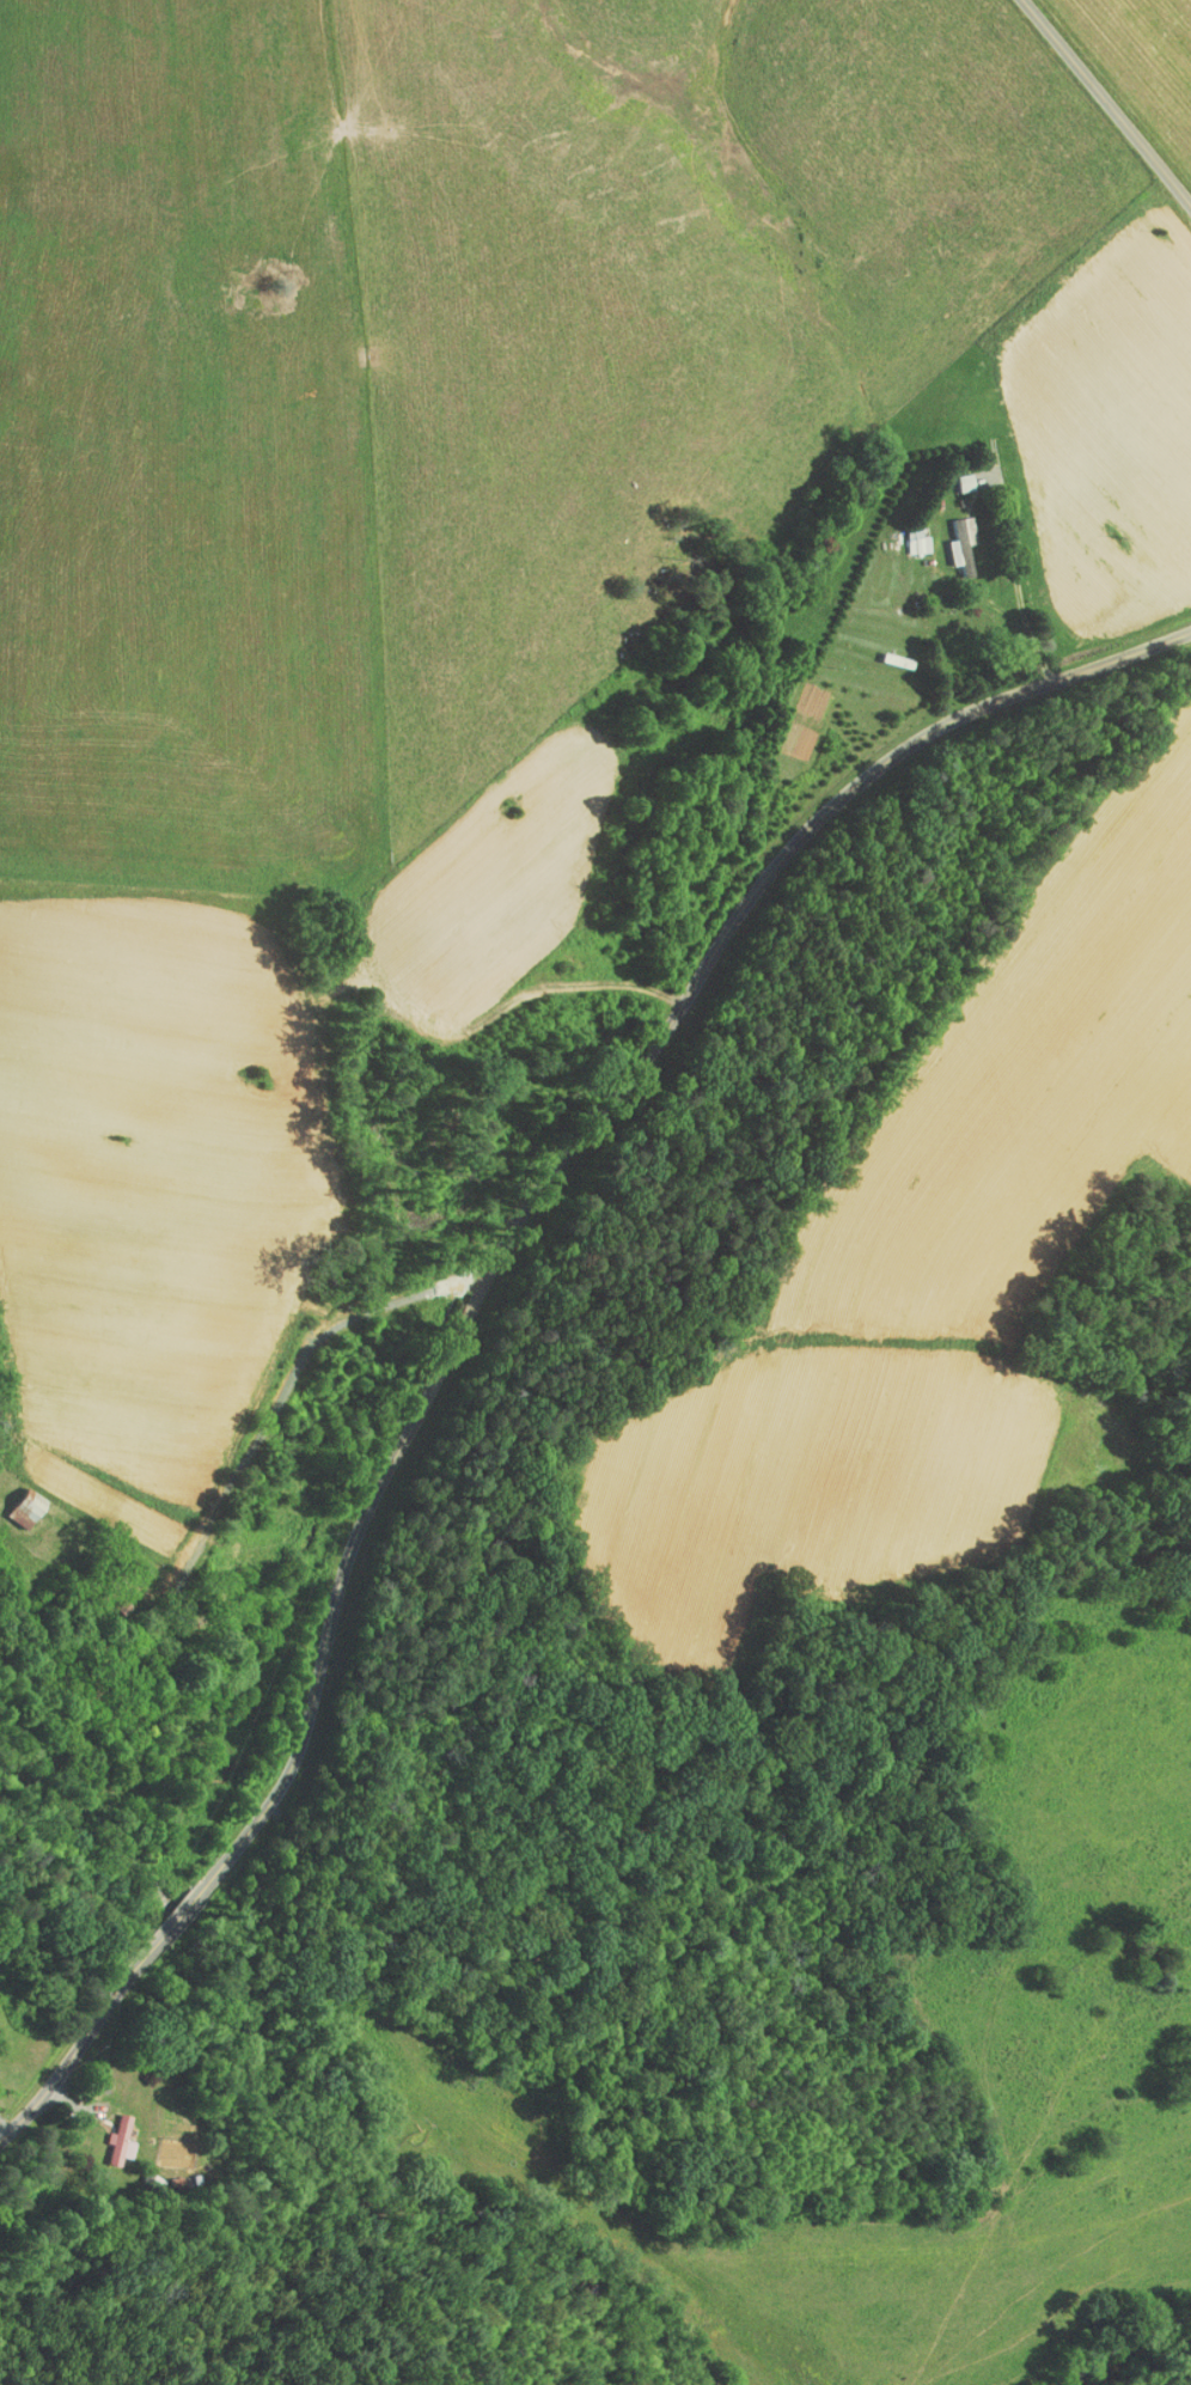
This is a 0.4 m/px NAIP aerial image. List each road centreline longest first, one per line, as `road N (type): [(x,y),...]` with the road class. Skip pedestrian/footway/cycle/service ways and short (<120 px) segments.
road 1 (residential): [(0,2135),(47,2092),(343,1700),(804,794),(904,731),(1190,631)]
road 2 (residential): [(1190,203),(1024,0)]

